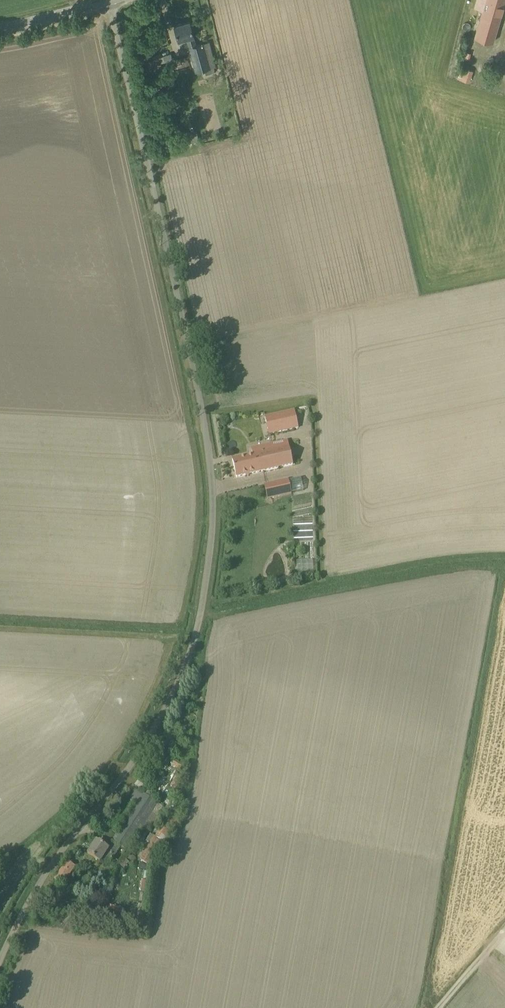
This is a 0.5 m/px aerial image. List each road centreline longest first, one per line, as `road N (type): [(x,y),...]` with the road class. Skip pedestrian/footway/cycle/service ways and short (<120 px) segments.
road 1 (unclassified): [(0,961),(47,870),(147,738),(200,595),(211,508),(206,422),(108,2)]

